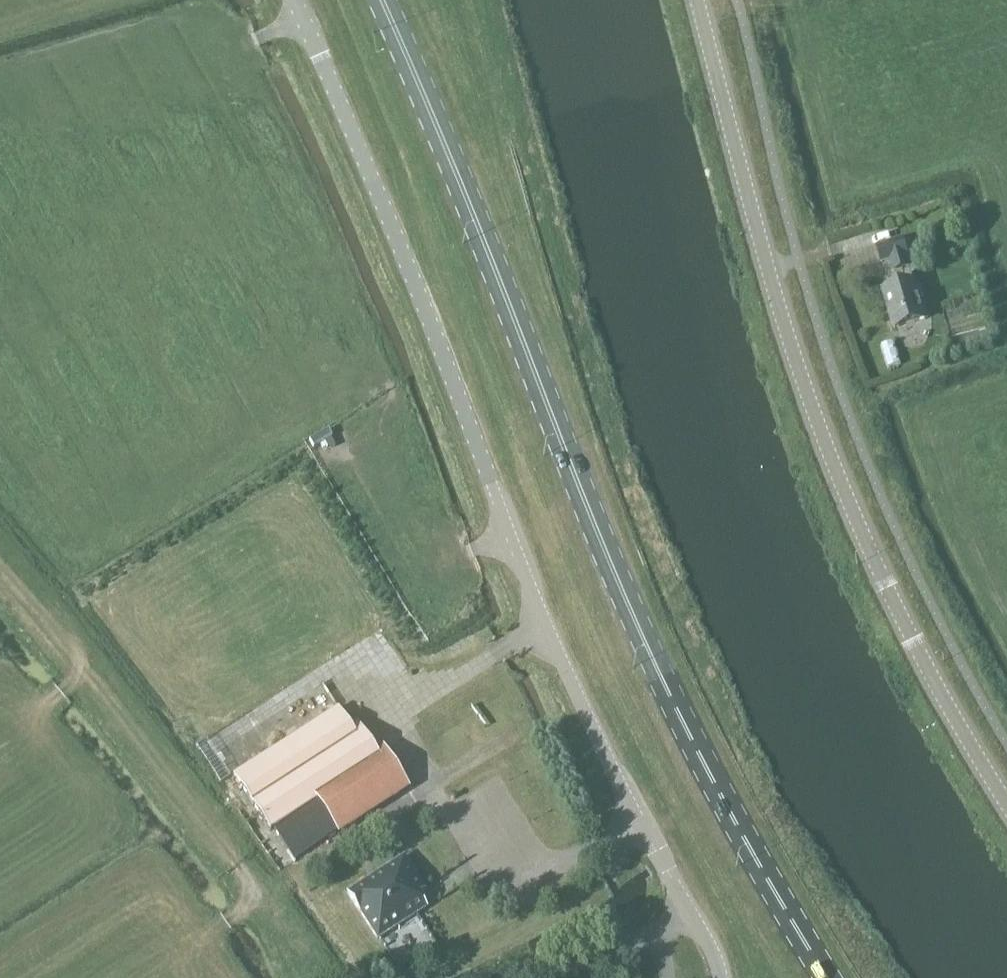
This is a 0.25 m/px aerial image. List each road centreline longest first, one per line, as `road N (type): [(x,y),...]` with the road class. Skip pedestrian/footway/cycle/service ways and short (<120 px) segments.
road 1 (primary): [(827,977),(658,675),(381,0)]
road 2 (unclassified): [(721,977),(546,627),(294,0)]
road 3 (secondary): [(1006,808),(902,624),(816,421),(773,288),(699,0)]
road 4 (track): [(463,554),(435,561),(412,544),(392,389),(218,84),(223,54),(303,19)]
road 5 (track): [(0,574),(254,890)]

